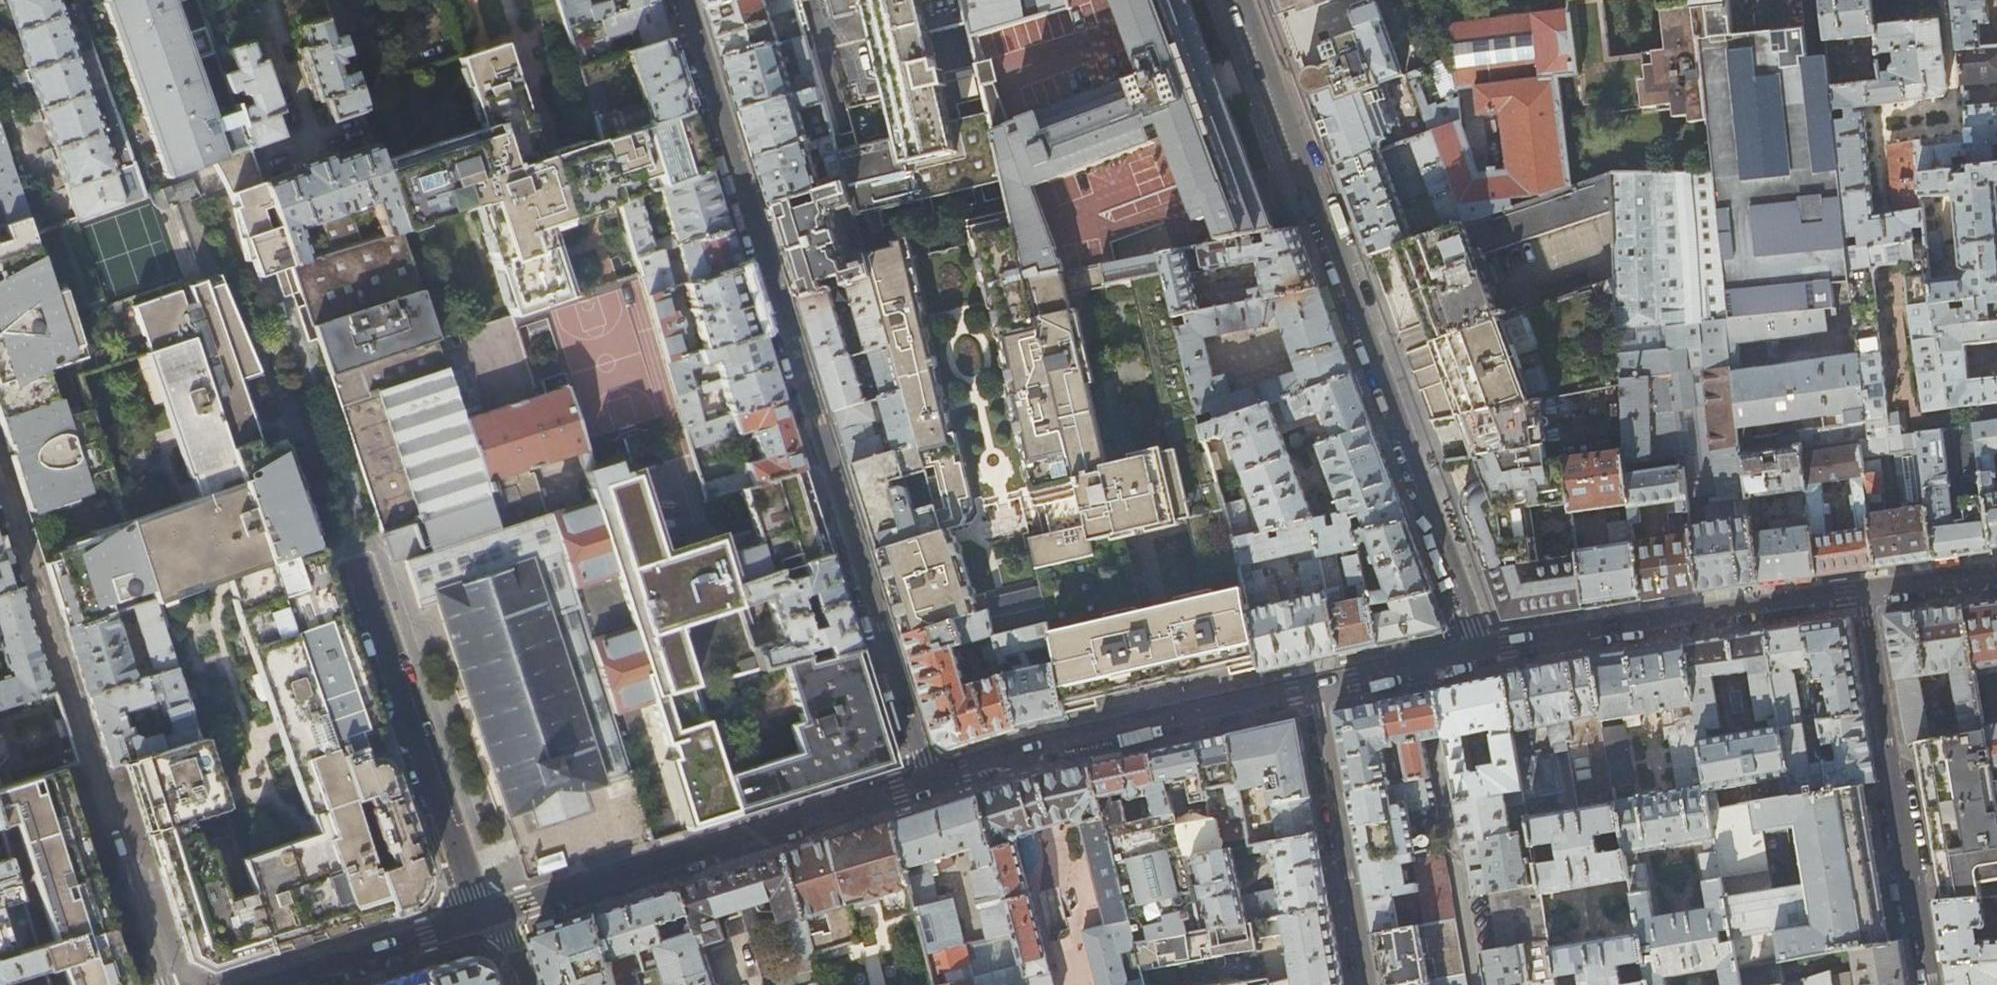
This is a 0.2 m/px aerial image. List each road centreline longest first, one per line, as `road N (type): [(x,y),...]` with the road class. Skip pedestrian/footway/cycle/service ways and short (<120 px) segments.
road 1 (residential): [(681,0),(925,782)]
road 2 (residential): [(1481,650),(1242,0)]
road 3 (residential): [(500,915),(925,782)]
road 4 (residential): [(925,782),(1312,689)]
road 5 (residential): [(1866,592),(1932,984)]
road 6 (residential): [(1481,650),(1866,592)]
road 7 (residential): [(362,569),(479,922)]
road 8 (residential): [(1364,984),(1312,689)]
road 9 (residential): [(270,984),(479,922)]
road 10 (residential): [(1312,689),(1481,650)]
road 11 (residential): [(1866,592),(1996,577)]

